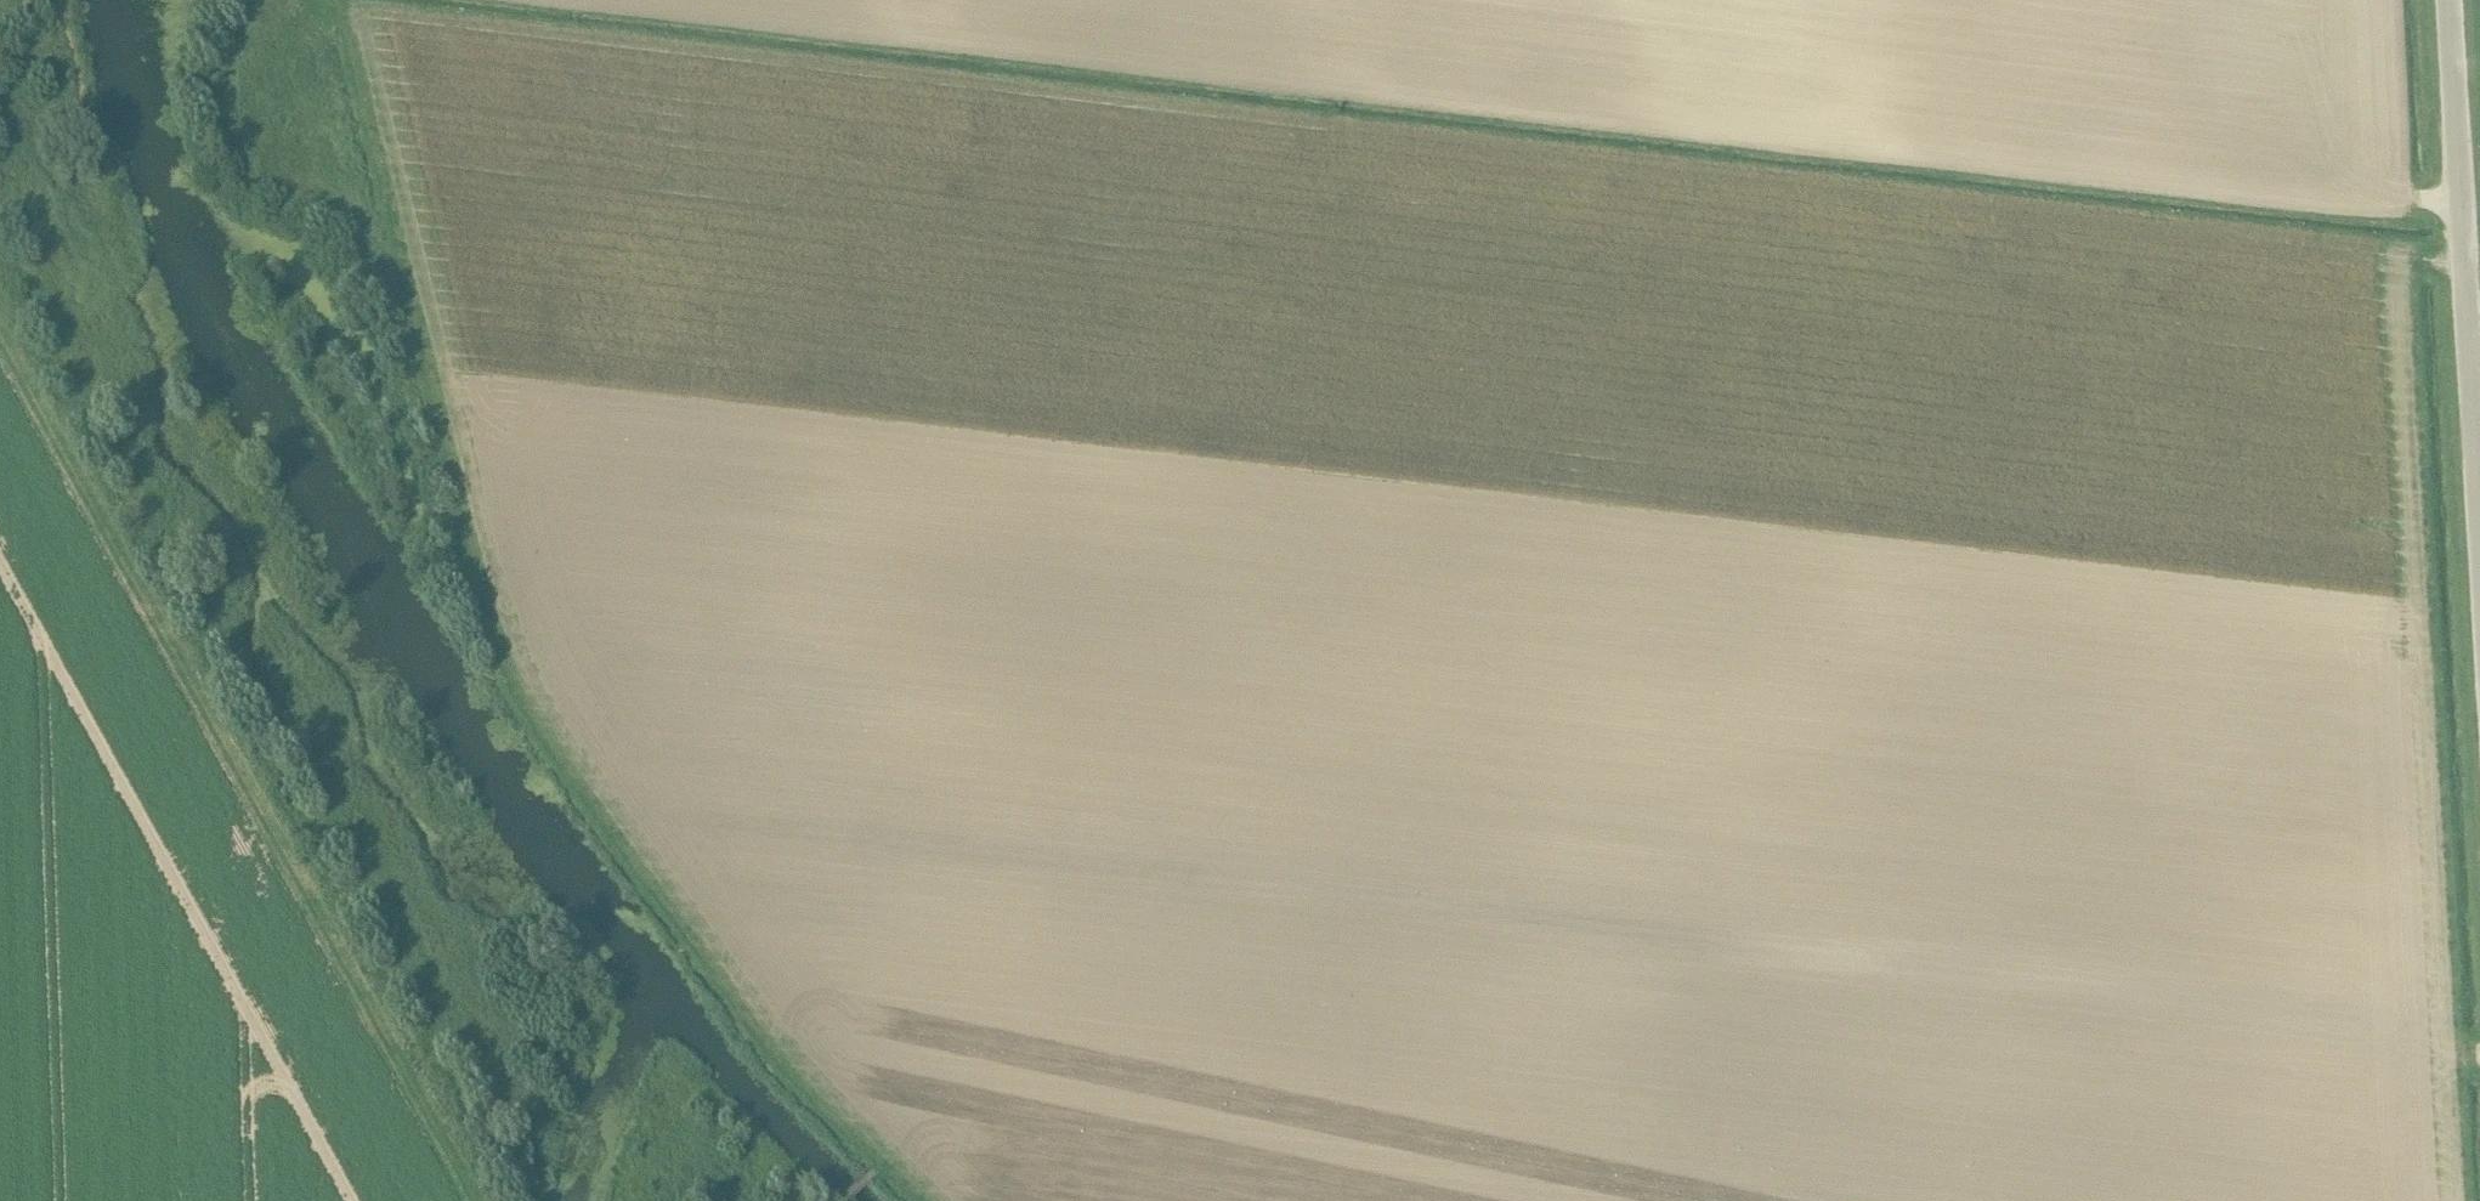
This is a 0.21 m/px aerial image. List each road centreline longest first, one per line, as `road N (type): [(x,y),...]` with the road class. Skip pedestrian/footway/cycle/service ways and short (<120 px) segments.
road 1 (unclassified): [(2447,0),(2479,548)]

